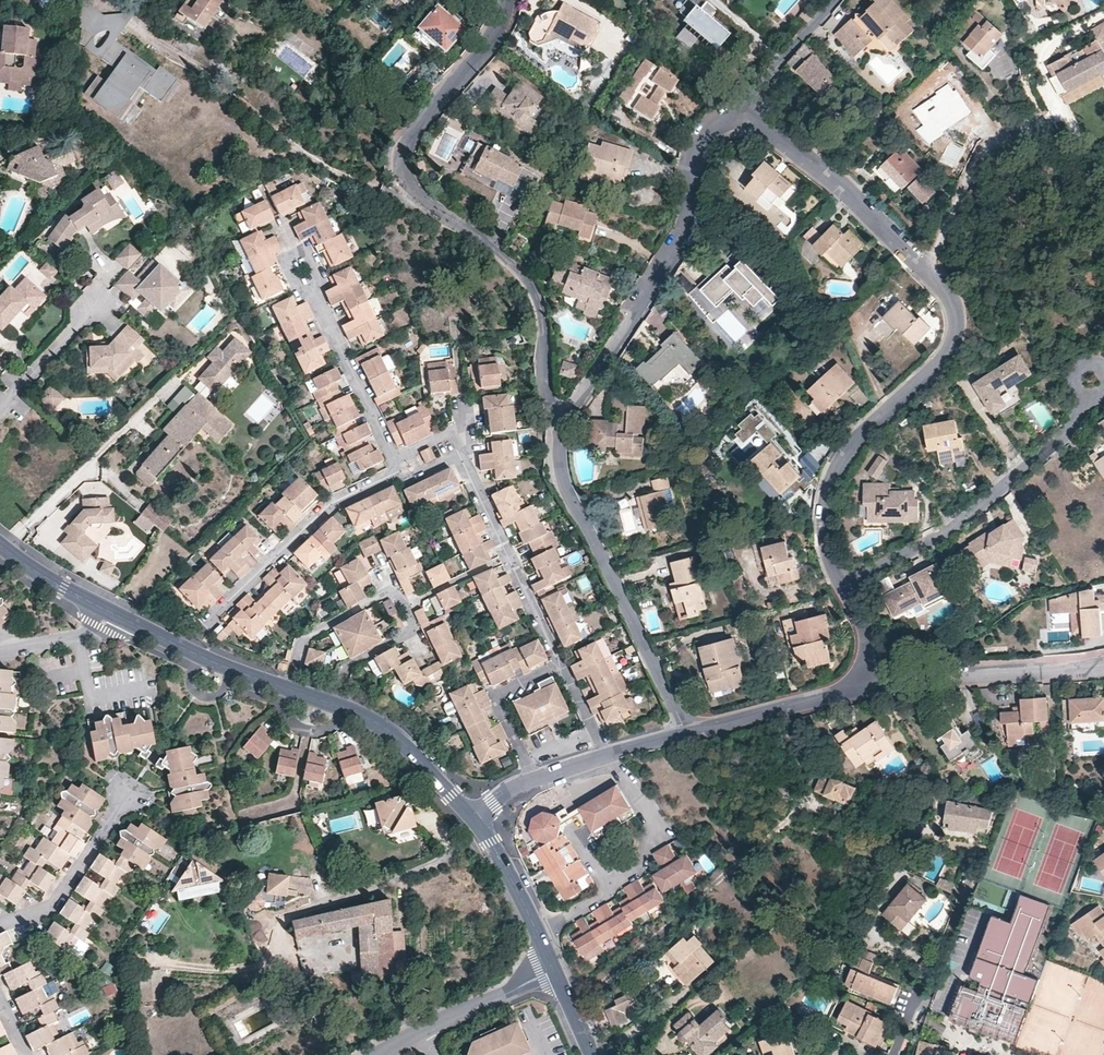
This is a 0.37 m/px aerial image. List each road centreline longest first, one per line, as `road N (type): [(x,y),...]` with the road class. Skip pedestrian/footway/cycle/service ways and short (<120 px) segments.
road 1 (residential): [(845,586),(827,526),(834,480),(861,437),(951,351),(957,320),(940,283),(756,98)]
road 2 (residential): [(517,0),(515,17),(417,129),(405,163),(409,185),(432,212),(484,241),(523,276),(542,310),(548,404),(566,420)]
road 3 (residential): [(566,420),(682,235),(703,135),(756,98)]
road 4 (residential): [(566,420),(560,451),(568,493),(684,732)]
road 5 (residential): [(1087,395),(1066,434),(961,523),(845,586)]
road 6 (residential): [(181,649),(330,505),(401,471)]
road 7 (residential): [(867,678),(904,682),(1103,667)]
road 8 (residential): [(461,458),(561,666)]
road 9 (track): [(5,551),(158,399)]
road 10 (residential): [(133,795),(53,907),(0,926)]
road 11 (residential): [(684,732),(848,692),(867,678)]
road 12 (residential): [(396,458),(313,290)]
road 13 (residential): [(474,821),(395,737),(340,709)]
road 14 (residential): [(605,752),(651,812),(654,830),(640,866),(612,888)]
road 15 (residential): [(533,782),(496,701),(561,666)]
road 16 (residential): [(394,591),(302,642),(286,691)]
road 17 (residential): [(555,972),(421,1033)]
road 18 (residential): [(117,616),(0,546)]
road 19 (residential): [(537,933),(474,821)]
road 20 (residential): [(756,98),(838,0)]
road 21 (residential): [(117,616),(101,631),(0,652)]

